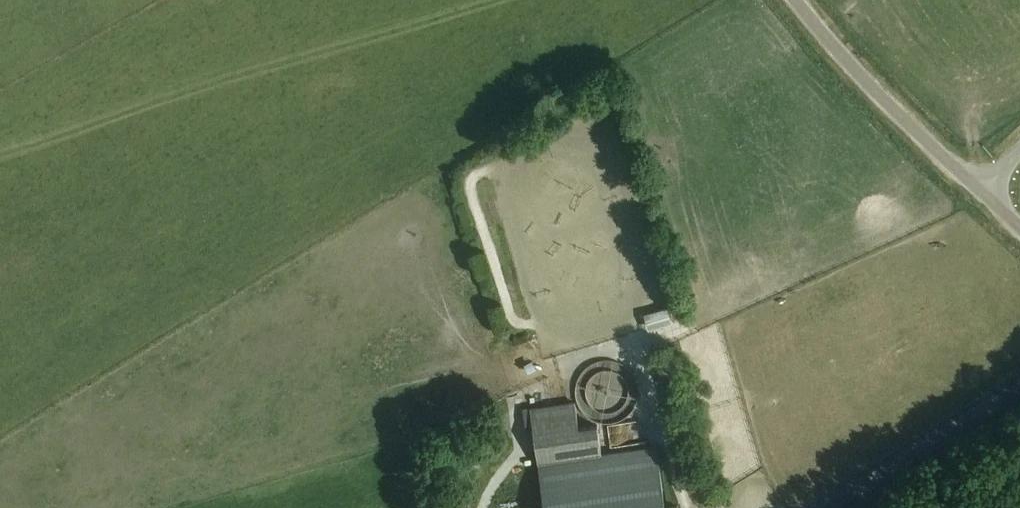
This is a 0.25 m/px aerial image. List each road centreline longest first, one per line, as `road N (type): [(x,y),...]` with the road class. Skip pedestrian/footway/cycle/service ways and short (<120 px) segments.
road 1 (unclassified): [(984,194),(848,65),(795,0)]

